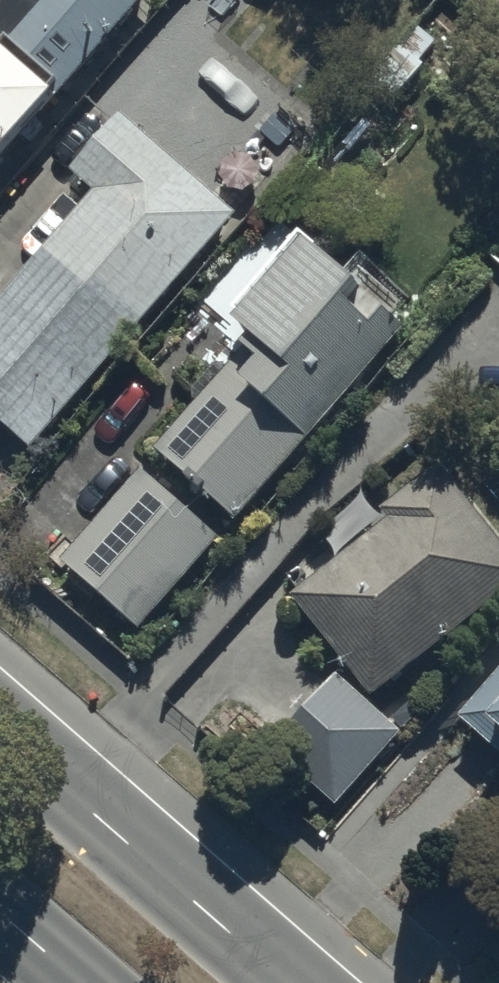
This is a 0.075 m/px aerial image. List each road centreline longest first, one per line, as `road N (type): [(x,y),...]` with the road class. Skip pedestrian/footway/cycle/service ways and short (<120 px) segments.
road 1 (primary): [(0,735),(285,982)]

